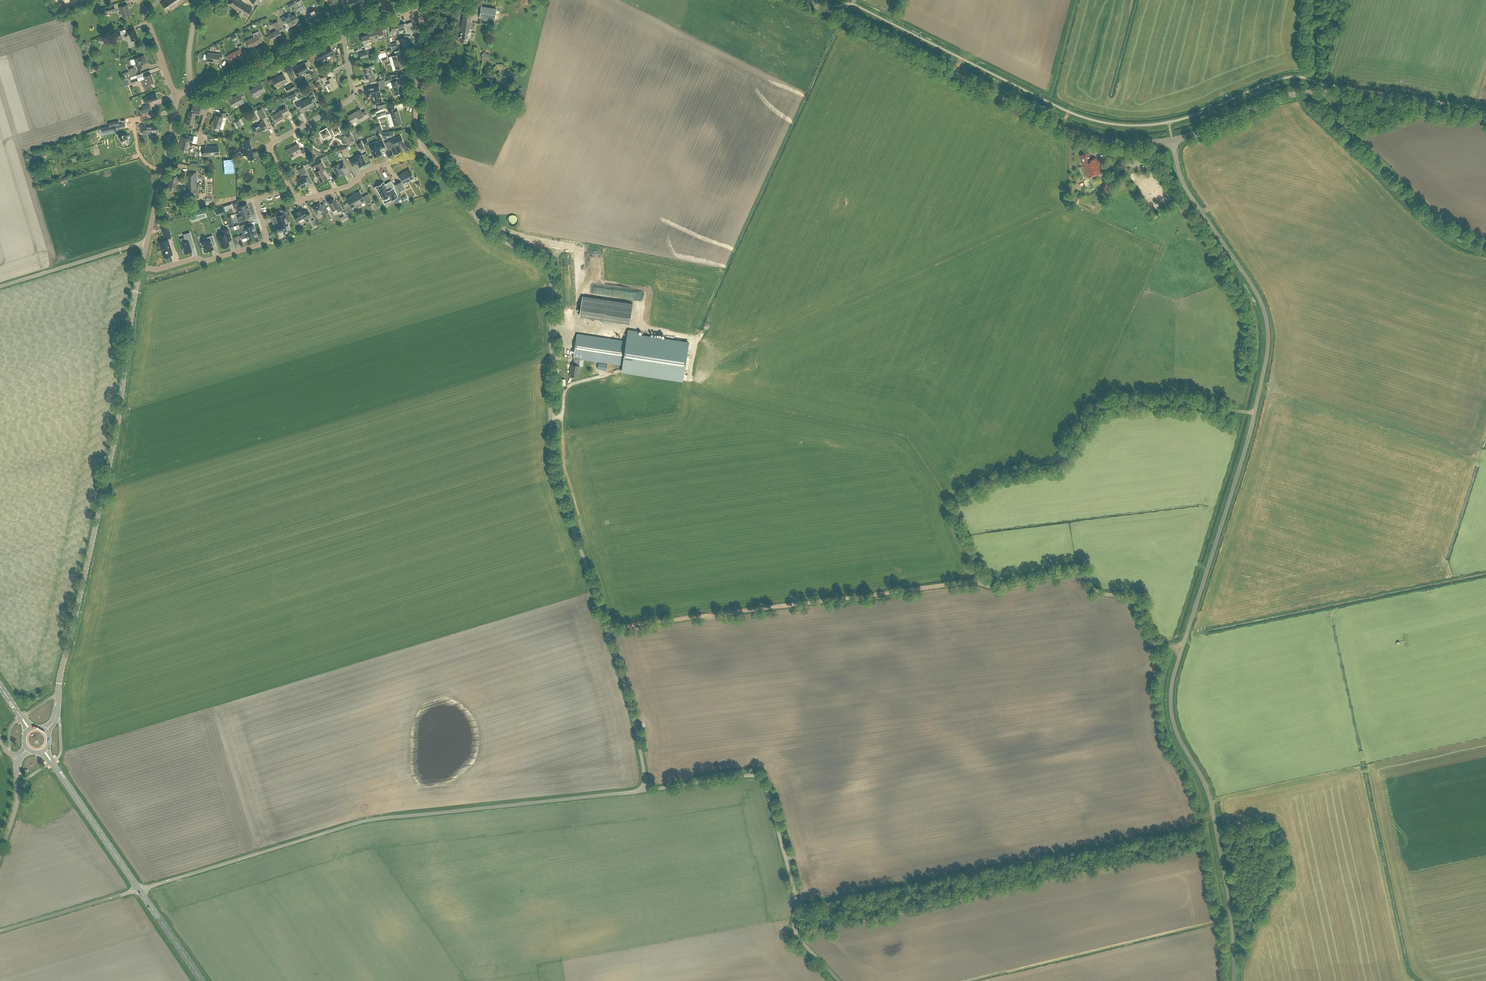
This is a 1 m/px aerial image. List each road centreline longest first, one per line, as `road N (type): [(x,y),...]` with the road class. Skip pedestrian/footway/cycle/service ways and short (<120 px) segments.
road 1 (unclassified): [(1234,980),(1213,813),(1170,699),(1250,431),(1268,329),(1258,295),(1182,183),(1172,141)]
road 2 (unclassified): [(646,790),(631,707),(552,468),(548,270),(481,224),(423,145)]
road 3 (track): [(1254,411),(1176,398),(1096,404),(1055,464),(1013,465),(951,498),(974,582),(1001,588),(1079,573),(1097,592),(1134,602),(1157,645),(1181,647)]
road 4 (unclassified): [(139,889),(368,820),(646,790)]
road 5 (tertiary): [(46,731),(105,483),(142,266)]
road 6 (tertiary): [(1172,141),(1110,141),(1062,128),(805,0)]
road 7 (track): [(607,629),(974,582)]
road 8 (unclassified): [(840,980),(795,929),(795,892),(759,776),(646,790)]
road 9 (tertiary): [(1485,116),(1296,93),(1172,141)]
road 10 (track): [(1333,86),(1343,128),(1425,207),(1485,241)]
road 11 (residential): [(289,188),(270,145),(353,96),(341,22)]
road 12 (residential): [(142,266),(206,262),(264,243),(260,198),(289,188)]
road 13 (track): [(1233,944),(1271,886),(1275,850),(1269,828),(1217,834)]
road 14 (primary): [(139,889),(44,751)]
road 15 (unclassified): [(0,286),(147,243)]
road 16 (residential): [(206,92),(341,22)]
road 17 (residential): [(289,188),(303,200),(352,185),(423,145)]
road 18 (tertiary): [(147,243),(176,95)]
road 19 (unclassified): [(0,932),(139,889)]
road 20 (unclassified): [(423,145),(416,119),(421,6)]

